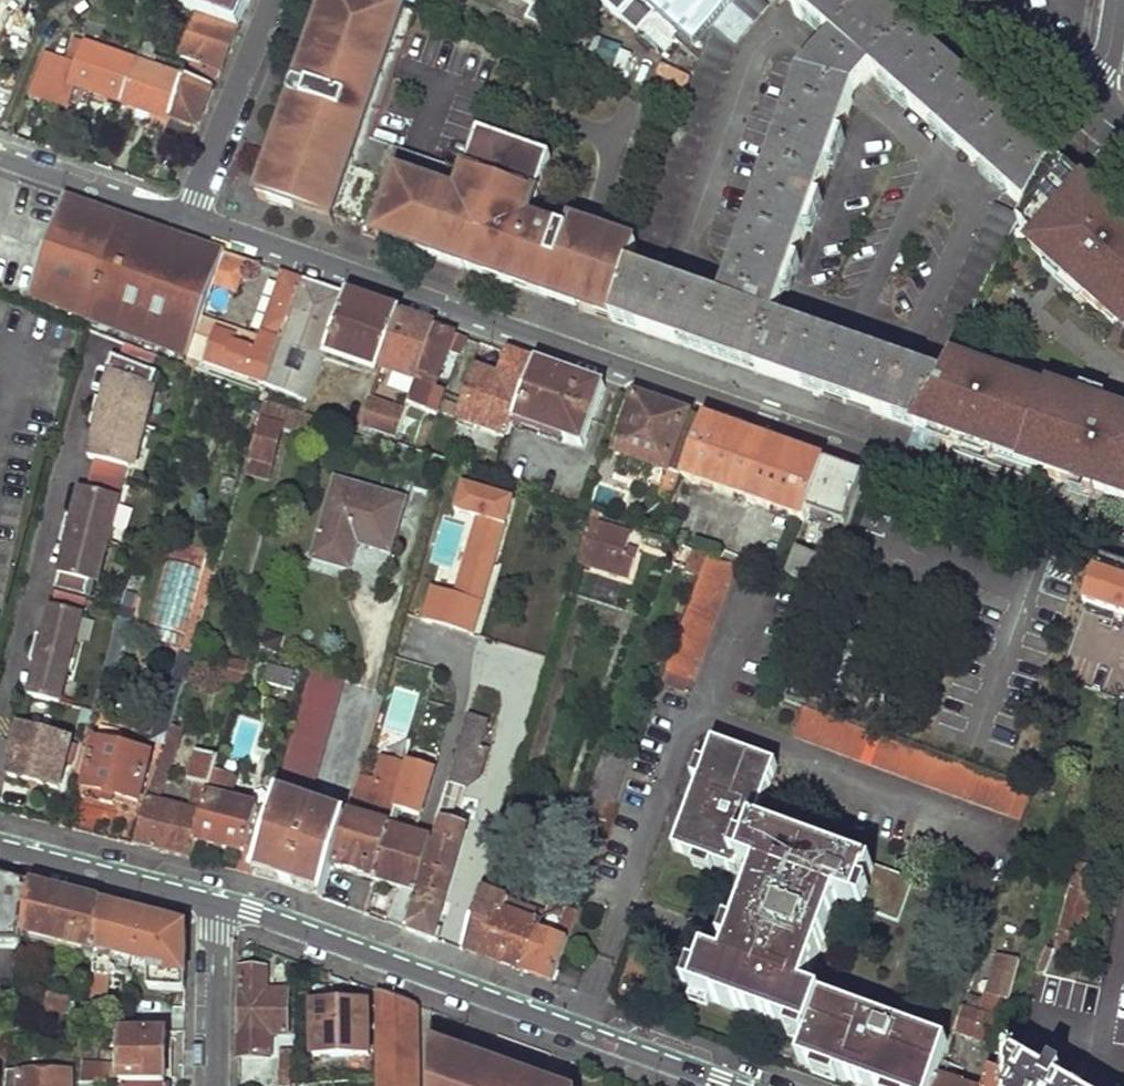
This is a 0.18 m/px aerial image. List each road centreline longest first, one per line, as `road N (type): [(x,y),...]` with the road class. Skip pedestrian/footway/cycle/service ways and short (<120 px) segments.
road 1 (residential): [(1123,551),(191,220)]
road 2 (residential): [(219,902),(733,1085)]
road 3 (residential): [(191,220),(275,0)]
road 4 (residential): [(0,847),(219,902)]
road 5 (residential): [(191,220),(0,156)]
road 6 (residential): [(212,1085),(219,902)]
road 7 (tertiary): [(1101,108),(974,0)]

